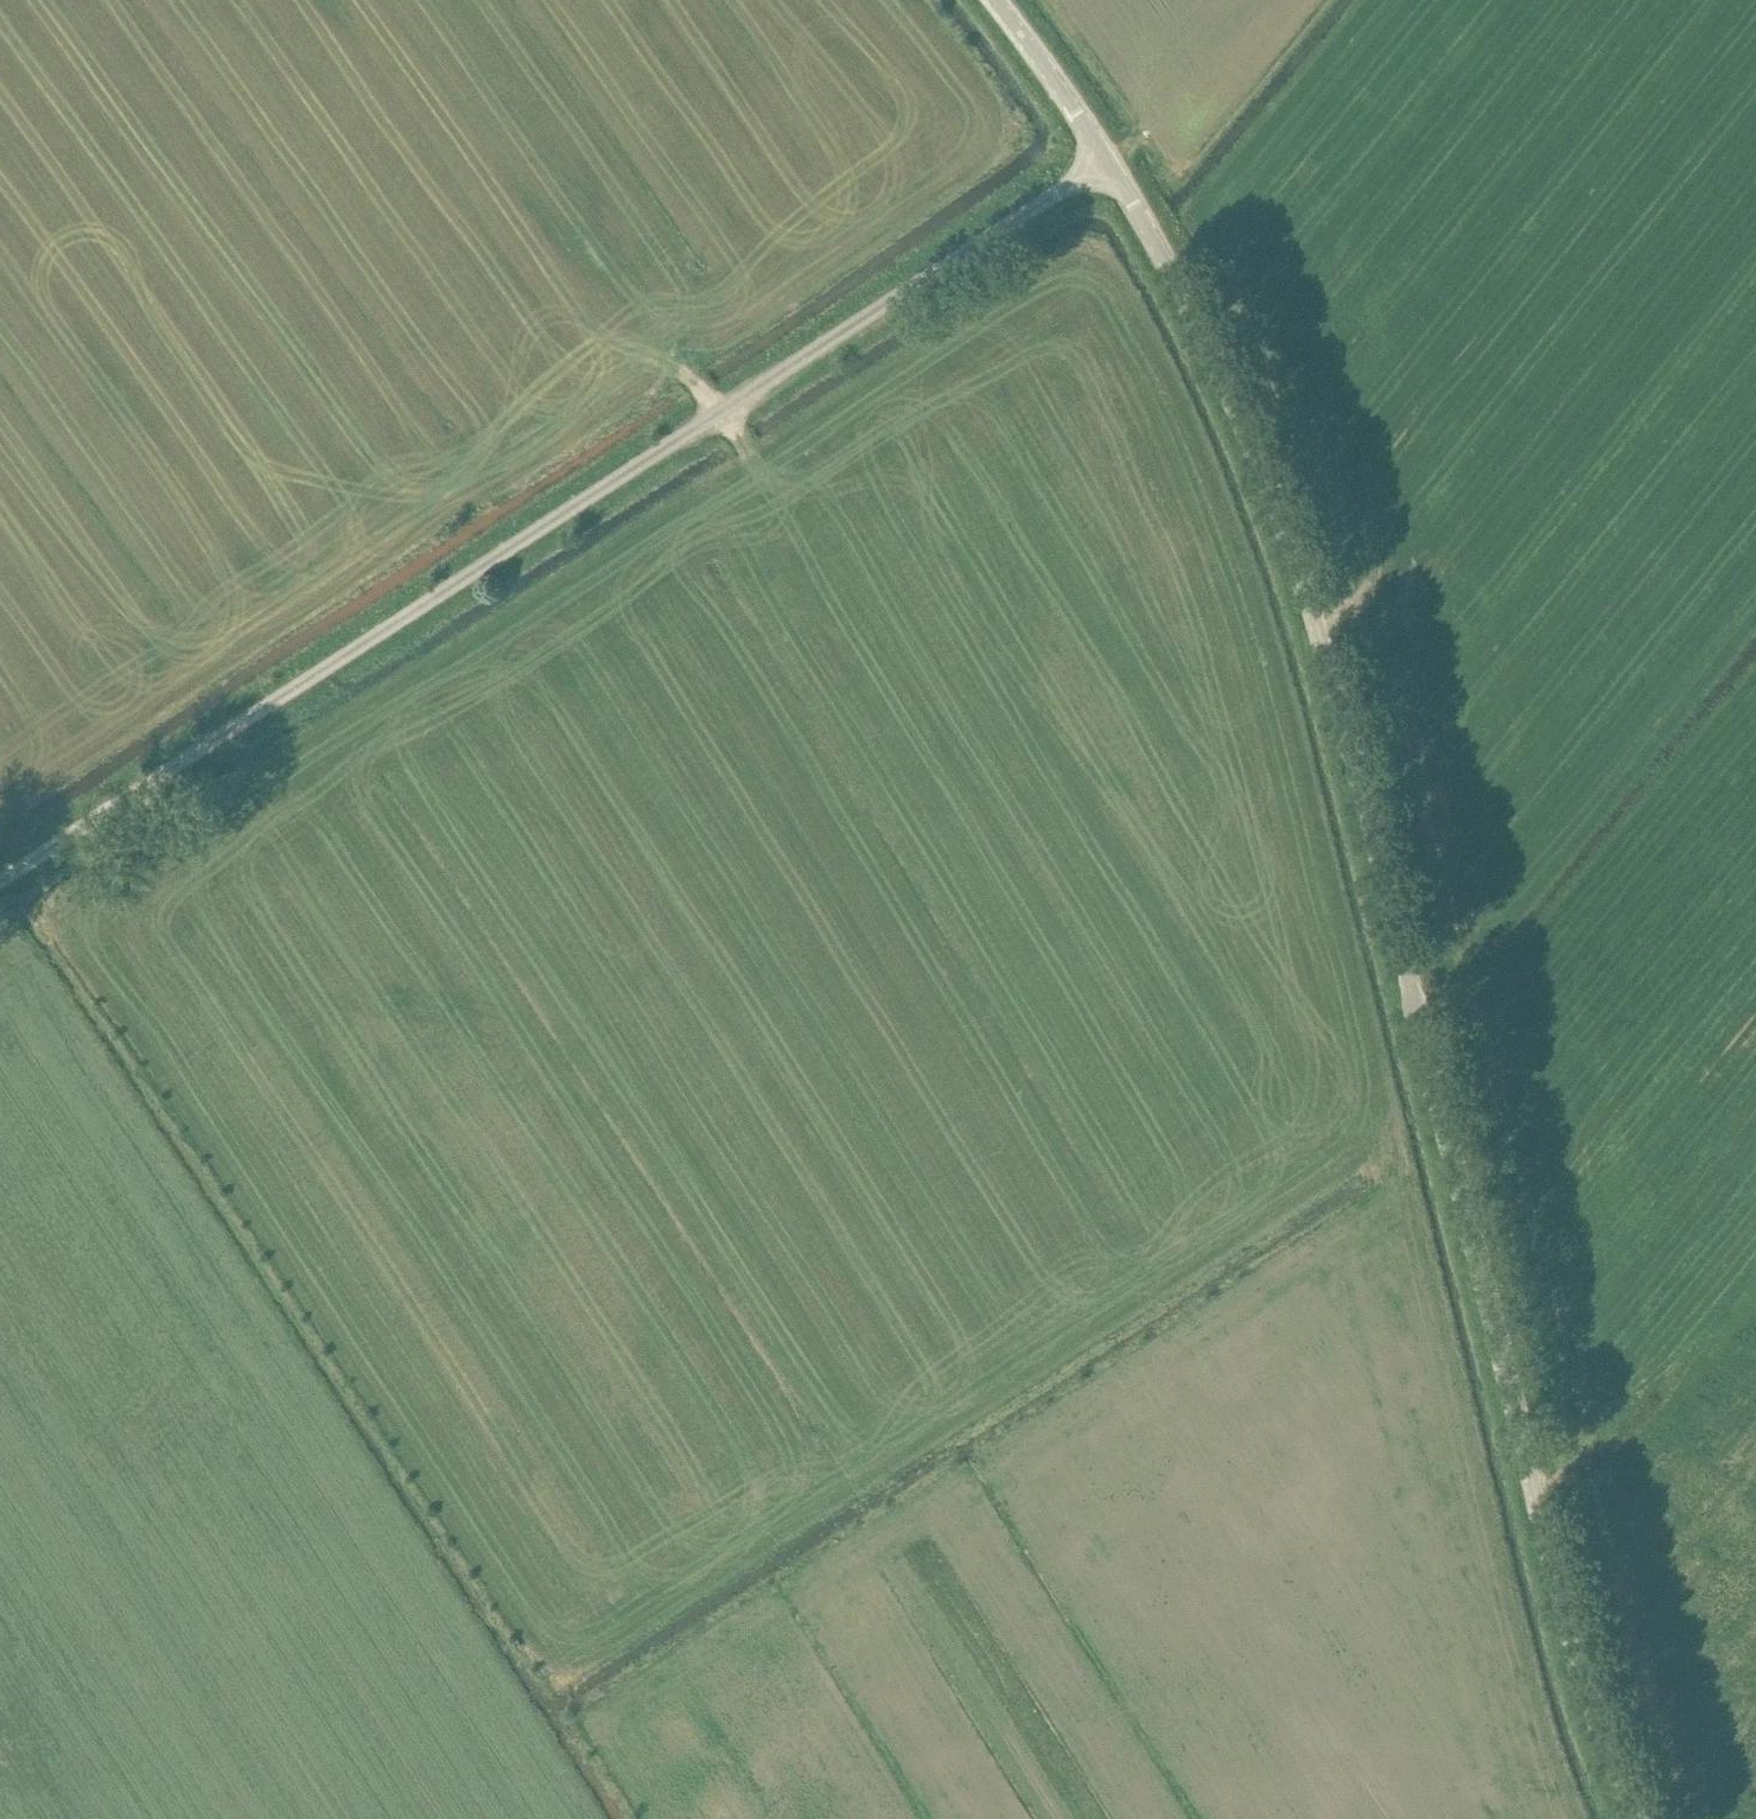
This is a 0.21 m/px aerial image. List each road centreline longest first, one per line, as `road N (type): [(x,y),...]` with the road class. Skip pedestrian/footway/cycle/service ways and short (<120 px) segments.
road 1 (tertiary): [(1637,1818),(1569,1640),(1338,741),(1306,588),(1167,260),(1108,154)]
road 2 (unclassified): [(0,877),(1108,154)]
road 3 (tertiary): [(1108,154),(1053,64),(1001,0)]

